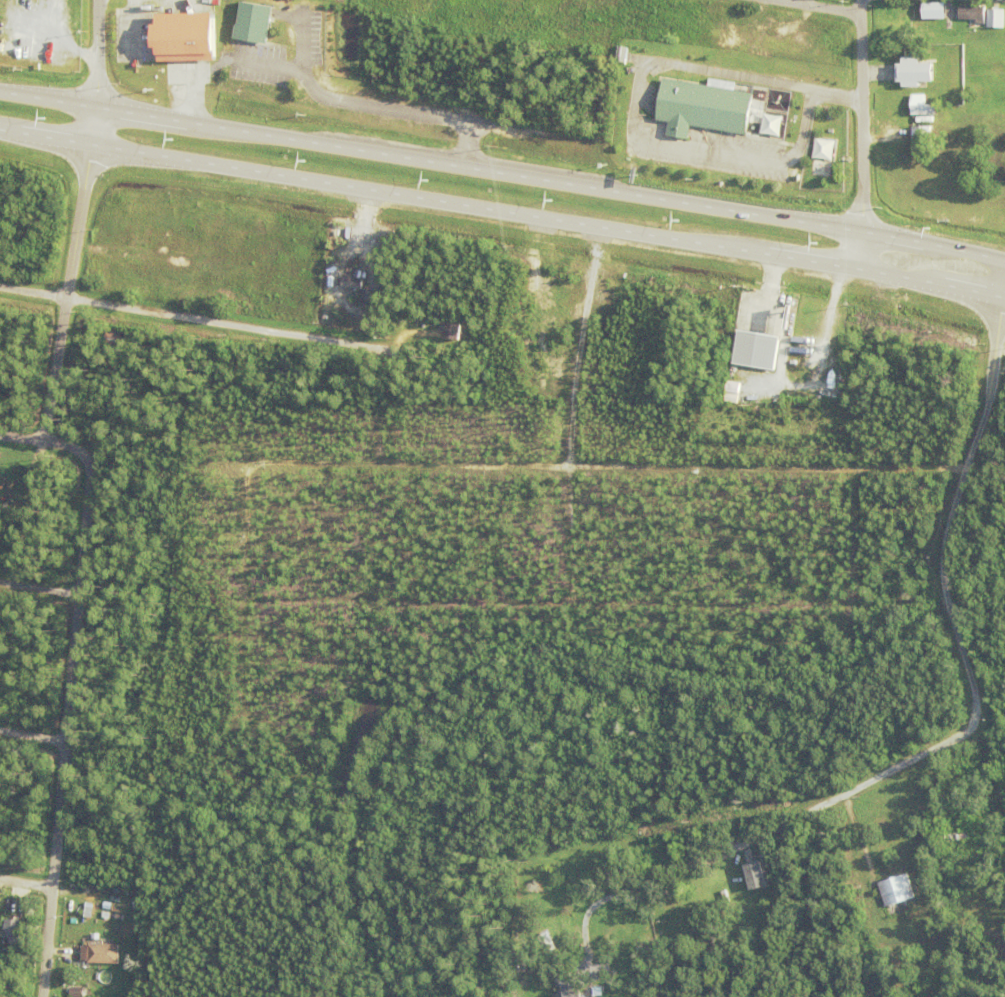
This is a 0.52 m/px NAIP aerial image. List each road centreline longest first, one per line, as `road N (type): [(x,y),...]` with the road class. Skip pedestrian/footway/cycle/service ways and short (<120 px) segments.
road 1 (primary): [(1004,280),(962,250),(863,231),(0,92)]
road 2 (primary): [(0,130),(948,285),(1004,280)]
road 3 (residential): [(48,996),(93,470),(84,454),(46,443)]
road 4 (residential): [(1004,280),(991,376),(953,500),(941,576),(1004,834)]
road 5 (residential): [(46,443),(96,108),(95,0)]
road 6 (residential): [(0,289),(401,354)]
road 7 (residential): [(860,0),(858,268)]
road 8 (residential): [(821,812),(980,729)]

